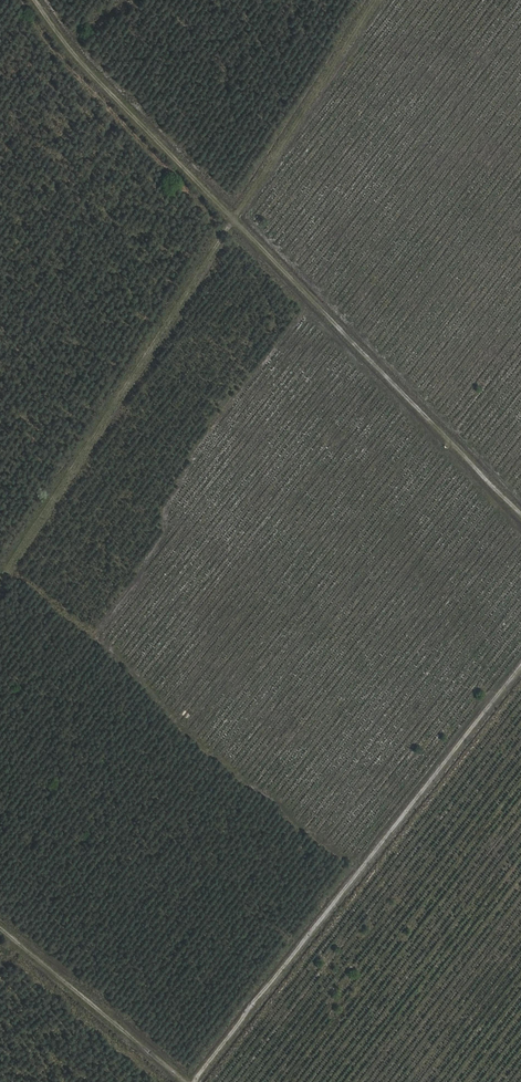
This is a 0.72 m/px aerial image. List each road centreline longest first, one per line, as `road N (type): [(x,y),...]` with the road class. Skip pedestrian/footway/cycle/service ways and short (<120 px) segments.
road 1 (track): [(36,0),(69,47),(520,512)]
road 2 (track): [(0,582),(375,0)]
road 3 (track): [(520,669),(196,1081)]
road 4 (track): [(184,1081),(0,928)]

